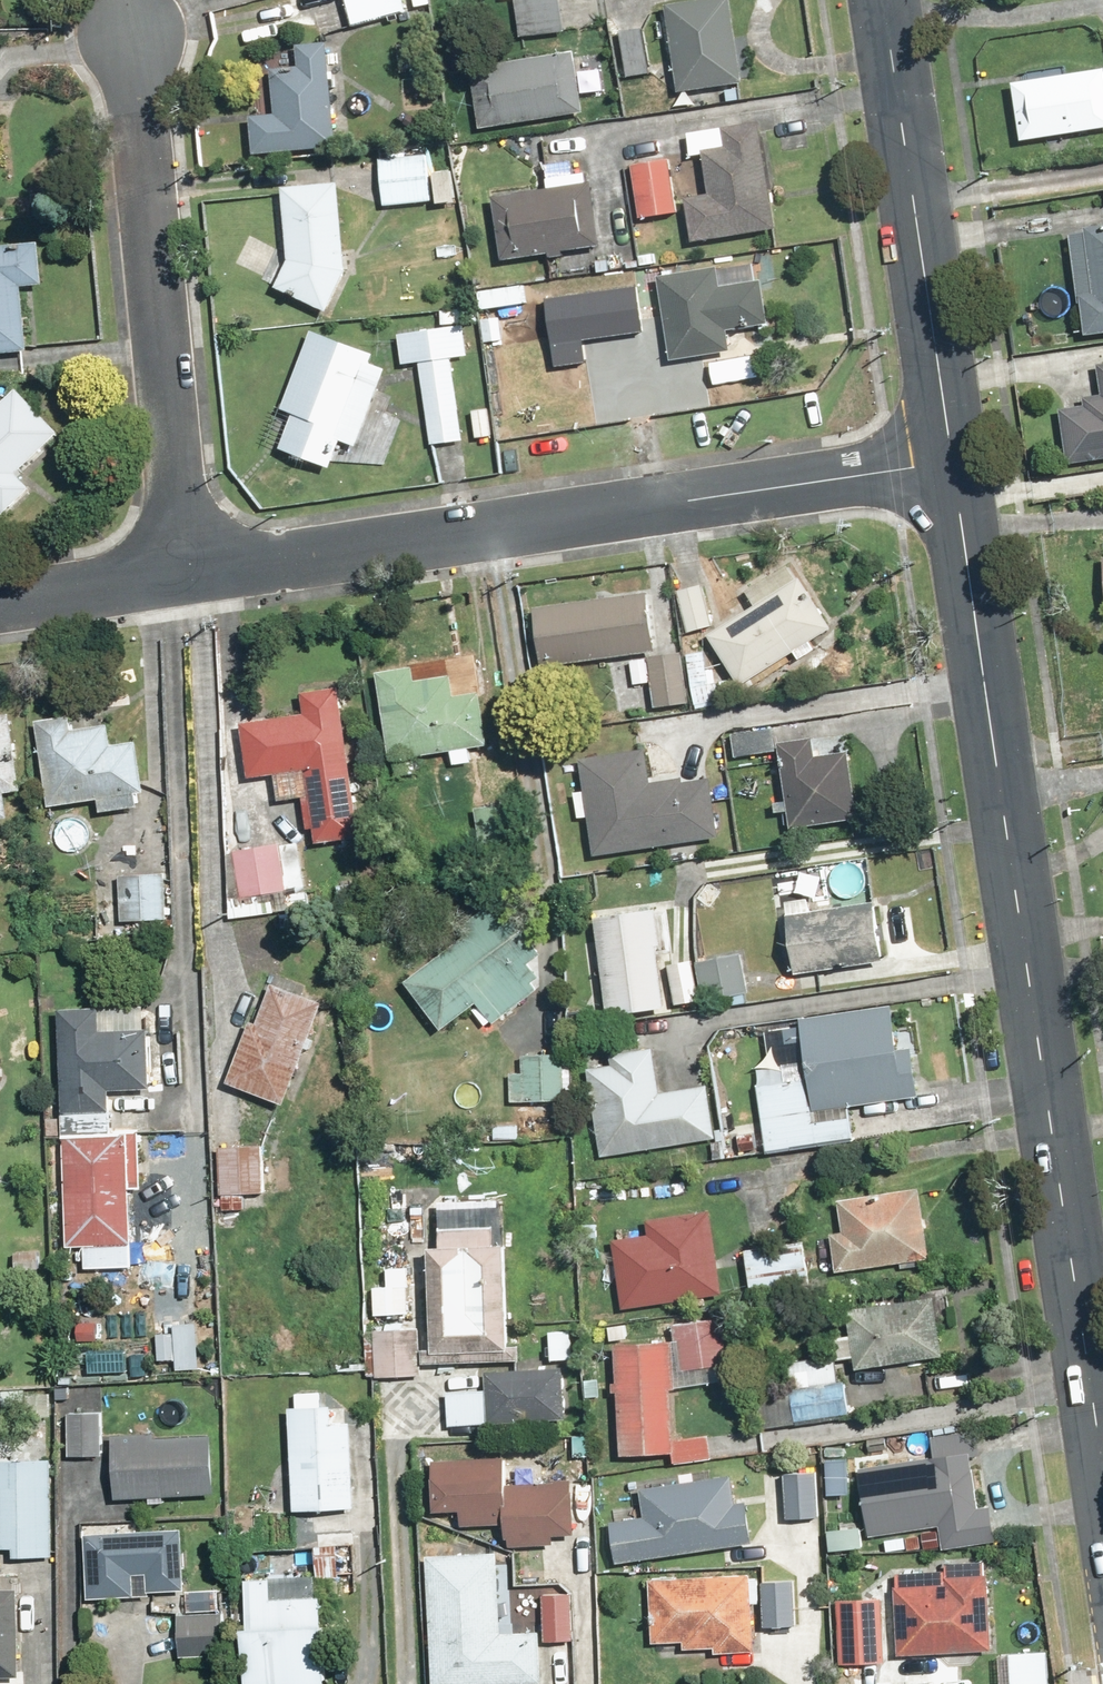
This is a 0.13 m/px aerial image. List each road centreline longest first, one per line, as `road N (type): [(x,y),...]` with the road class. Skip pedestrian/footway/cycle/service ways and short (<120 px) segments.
road 1 (tertiary): [(966,462),(1102,1449)]
road 2 (residential): [(966,462),(186,572)]
road 3 (residential): [(128,29),(186,572)]
road 4 (tertiary): [(894,0),(966,462)]
road 5 (residential): [(186,572),(0,603)]

